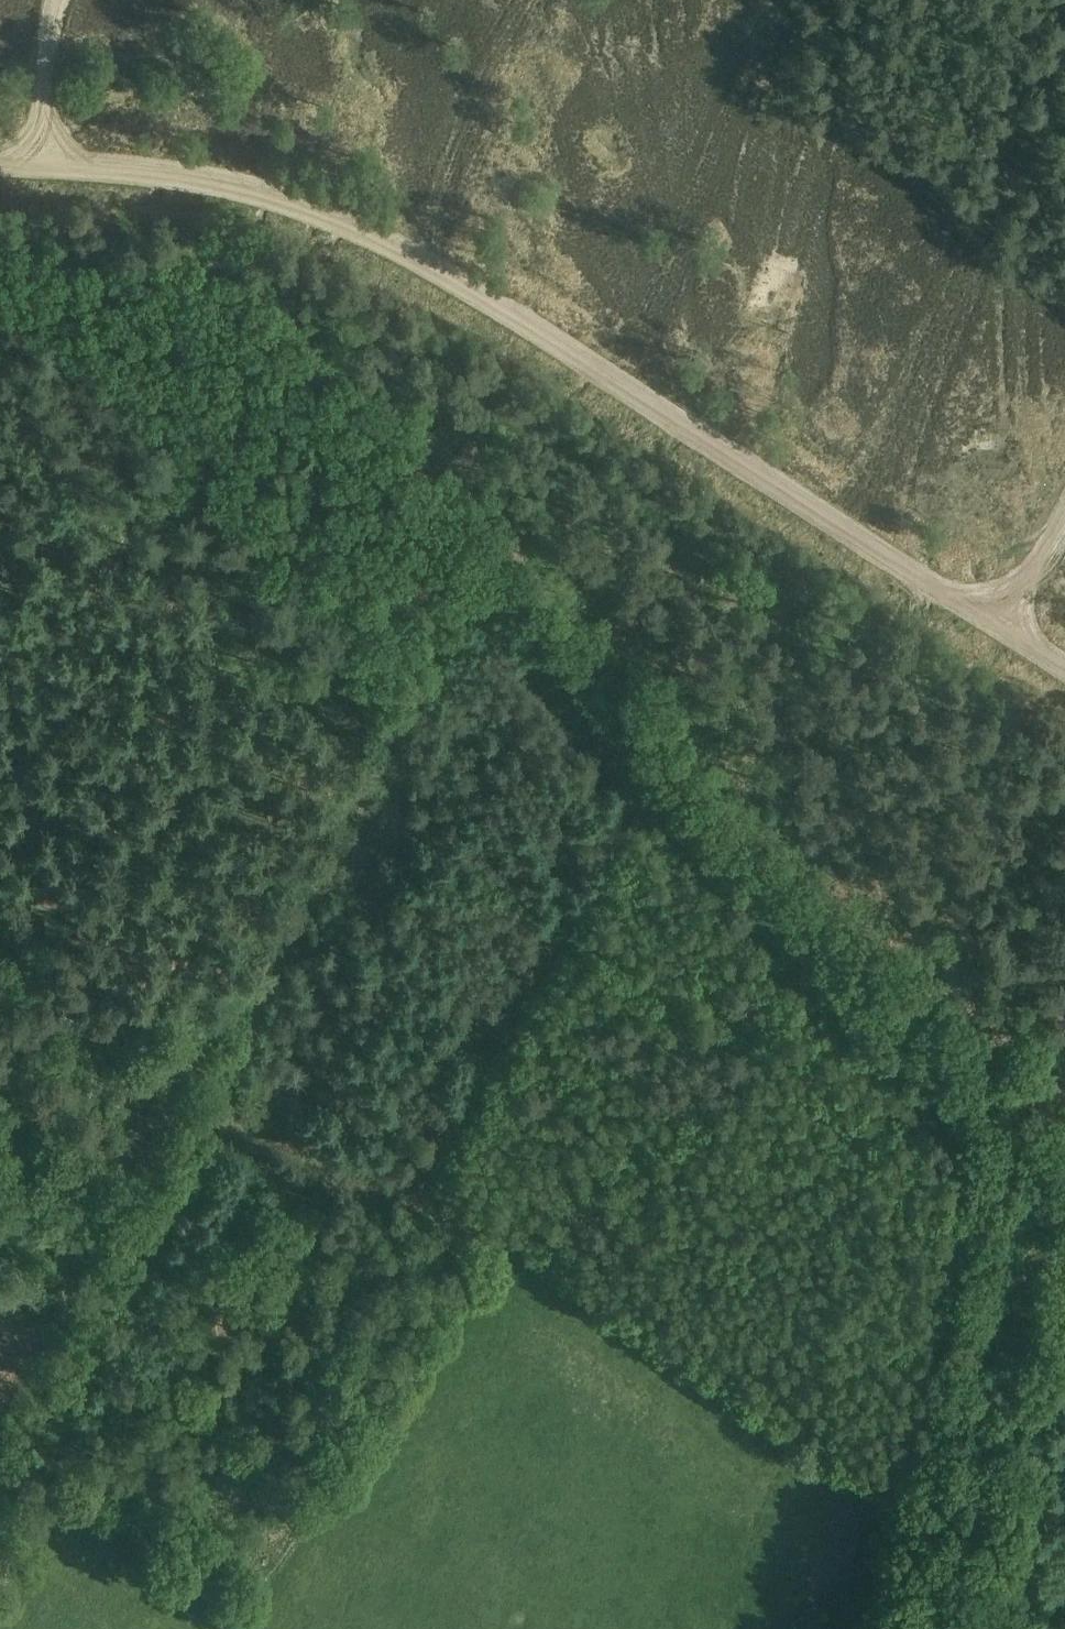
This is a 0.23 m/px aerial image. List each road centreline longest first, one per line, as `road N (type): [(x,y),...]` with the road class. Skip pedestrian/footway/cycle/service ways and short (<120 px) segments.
road 1 (track): [(0,162),(260,190),(444,273),(1064,651)]
road 2 (track): [(0,1526),(210,1117)]

